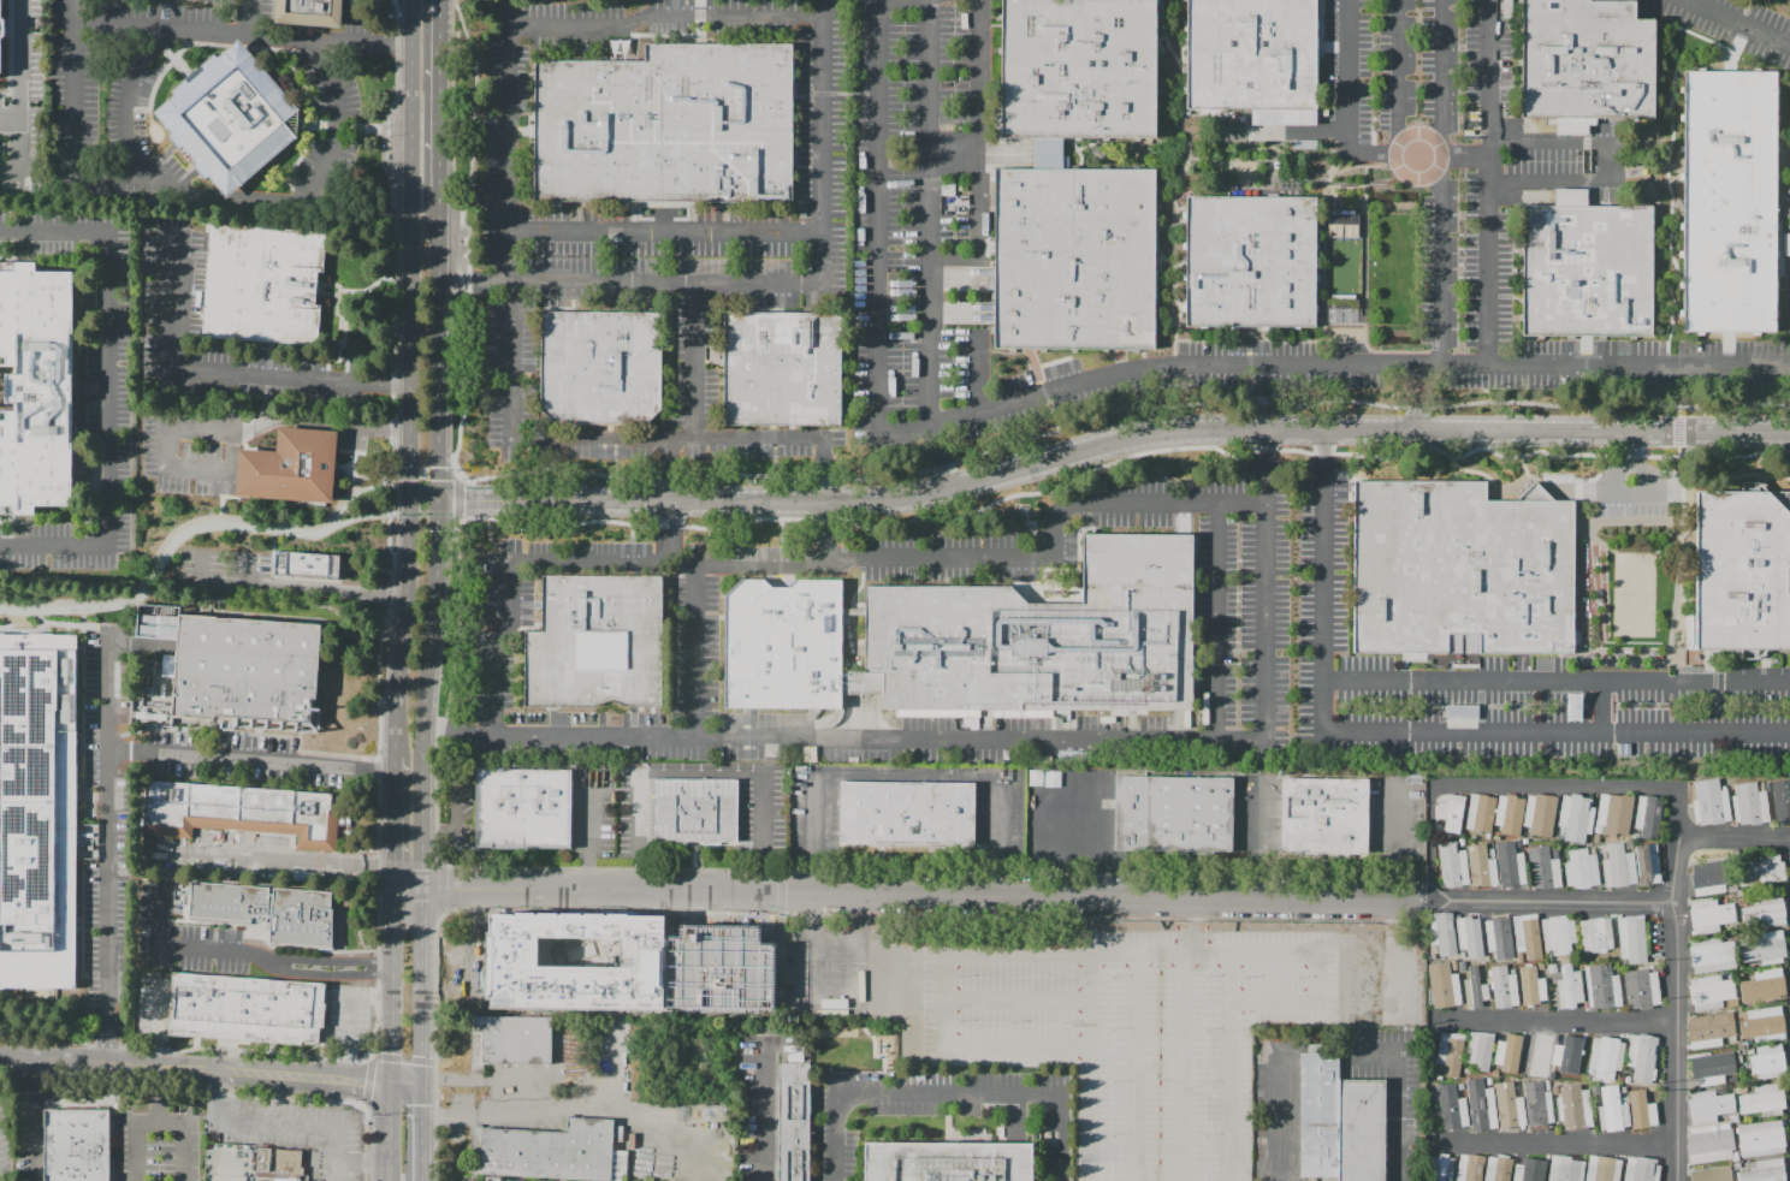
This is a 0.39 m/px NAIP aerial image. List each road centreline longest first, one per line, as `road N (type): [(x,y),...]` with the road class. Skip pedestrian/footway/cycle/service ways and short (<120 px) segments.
road 1 (residential): [(437,500),(870,504),(1170,433),(1789,433)]
road 2 (residential): [(1422,902),(421,890)]
road 3 (secondary): [(410,0),(410,515),(393,756)]
road 4 (secondary): [(421,890),(421,742),(437,515),(438,185)]
road 5 (secondary): [(393,870),(390,1080)]
road 6 (residential): [(390,1080),(194,1068)]
road 7 (residential): [(194,1068),(0,1052)]
road 8 (secondary): [(438,185),(438,0)]

